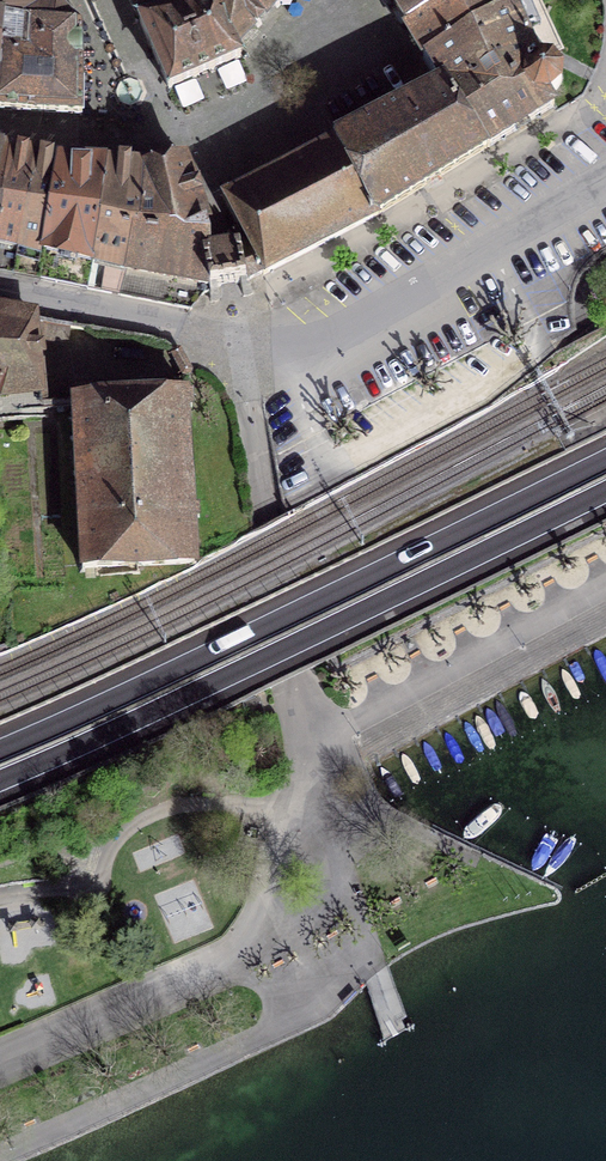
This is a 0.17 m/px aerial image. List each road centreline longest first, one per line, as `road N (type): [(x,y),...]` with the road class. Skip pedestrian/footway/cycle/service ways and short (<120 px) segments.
road 1 (motorway): [(605,458),(0,750)]
road 2 (motorway): [(0,779),(605,490)]
road 3 (residential): [(605,192),(330,340),(237,349)]
road 4 (residential): [(310,744),(605,587)]
road 5 (residential): [(346,0),(268,80),(197,119),(146,134)]
road 6 (residential): [(0,292),(237,349)]
road 7 (residential): [(0,123),(146,134)]

